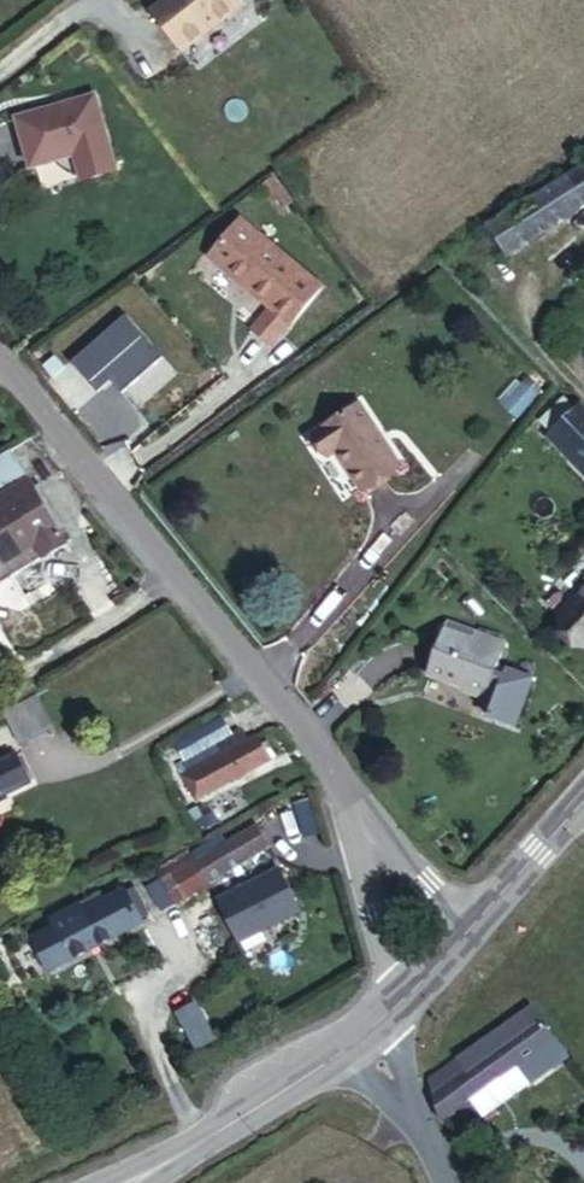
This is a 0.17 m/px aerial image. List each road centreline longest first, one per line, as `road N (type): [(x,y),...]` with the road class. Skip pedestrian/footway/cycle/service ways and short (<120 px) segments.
road 1 (residential): [(380,850),(363,814),(288,712),(0,358)]
road 2 (tertiary): [(357,1040),(136,1182)]
road 3 (tertiary): [(583,802),(463,938)]
road 4 (unclassified): [(357,1040),(381,1053),(417,1111),(439,1182)]
road 5 (residential): [(380,850),(383,917),(408,993)]
road 6 (residential): [(463,938),(380,850)]

